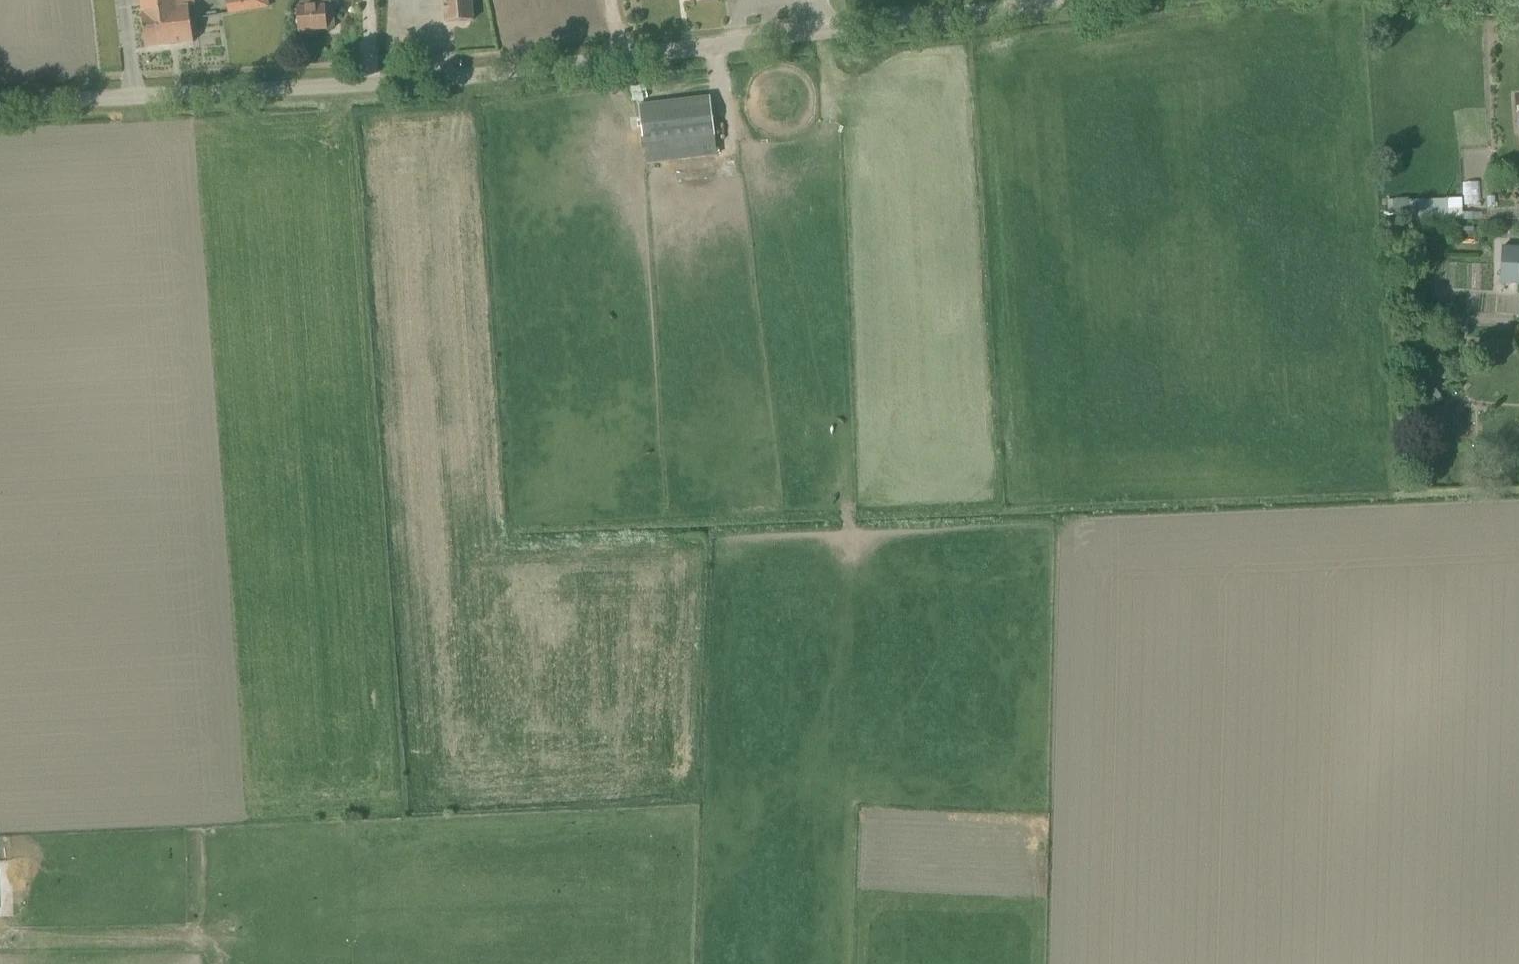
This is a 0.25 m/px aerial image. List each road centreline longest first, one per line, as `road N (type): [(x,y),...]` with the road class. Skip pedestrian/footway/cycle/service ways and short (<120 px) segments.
road 1 (unclassified): [(0,106),(510,82),(1144,0)]

